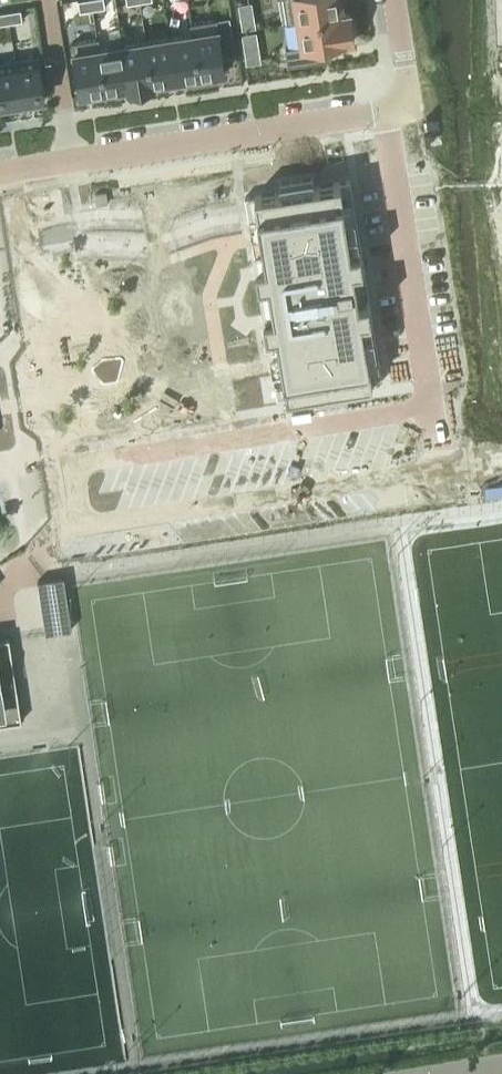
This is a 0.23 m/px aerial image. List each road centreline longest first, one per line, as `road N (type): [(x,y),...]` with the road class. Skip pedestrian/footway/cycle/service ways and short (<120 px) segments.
road 1 (residential): [(0,174),(382,111)]
road 2 (residential): [(390,158),(439,468)]

